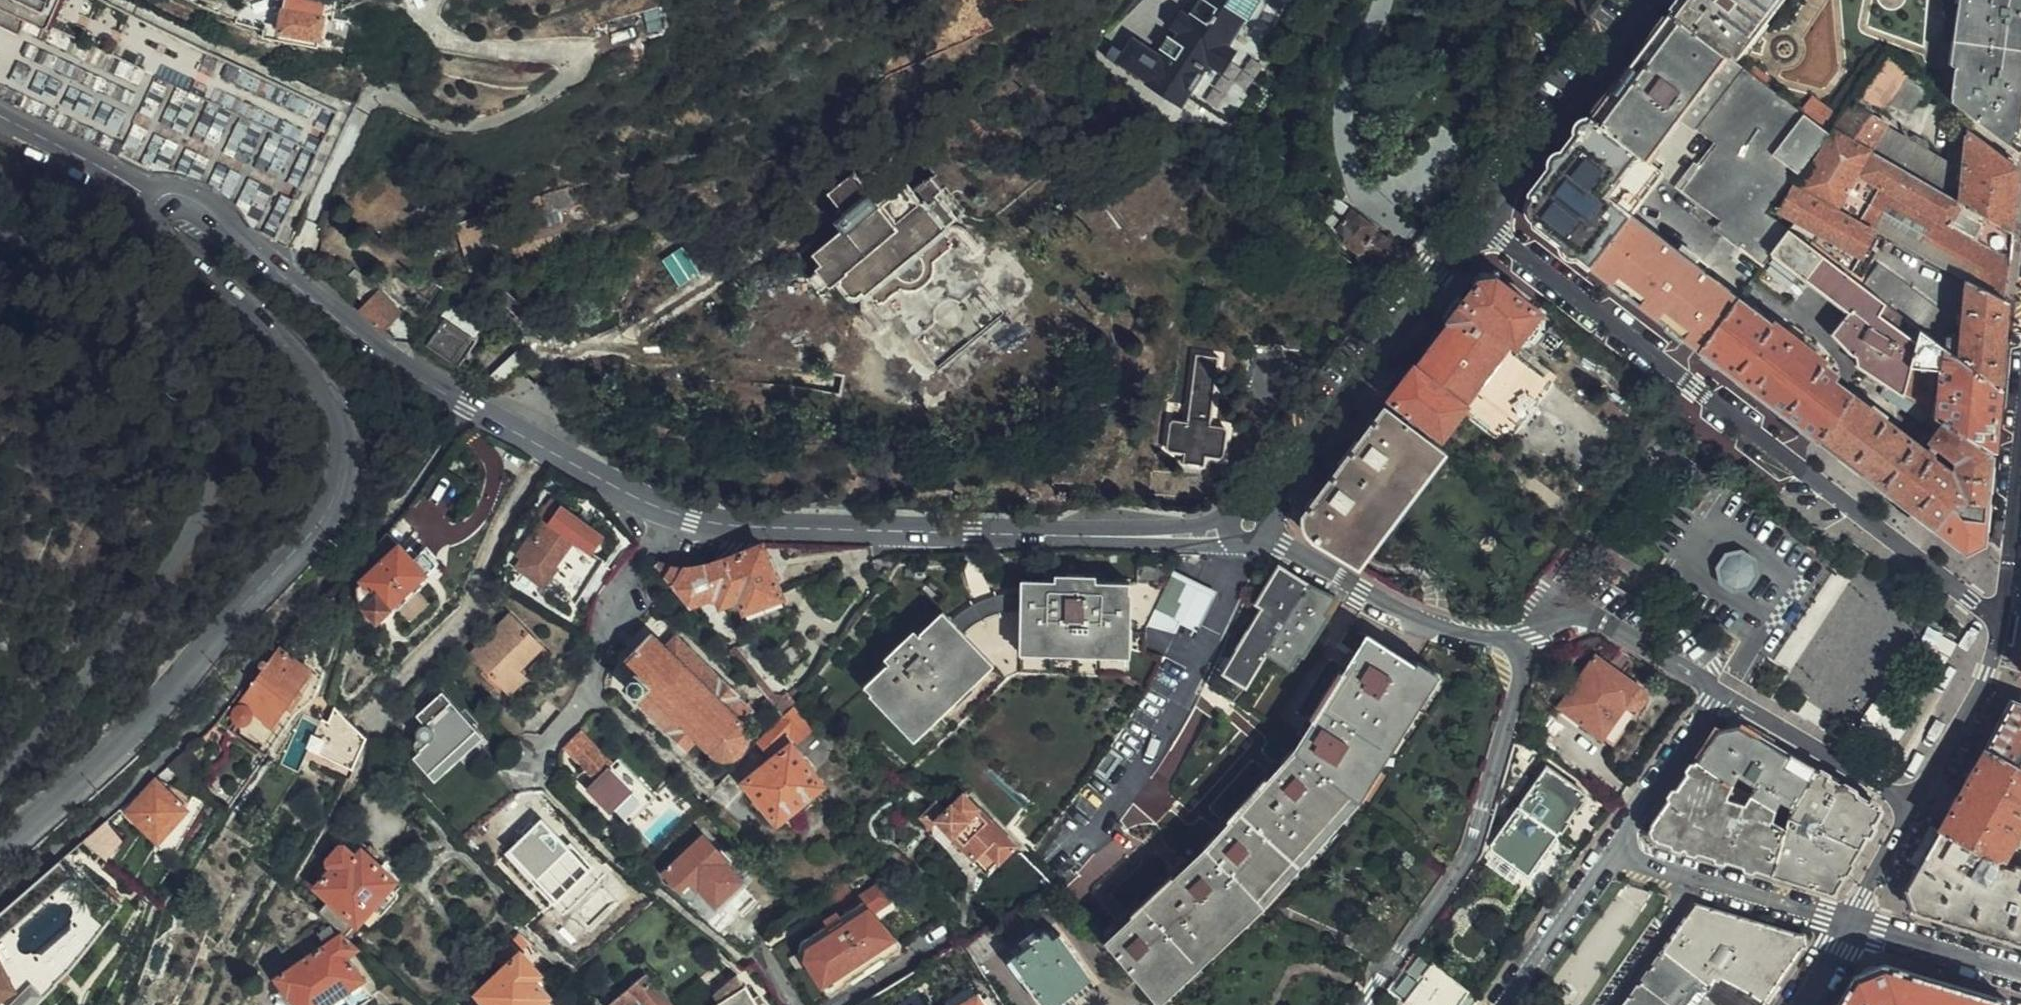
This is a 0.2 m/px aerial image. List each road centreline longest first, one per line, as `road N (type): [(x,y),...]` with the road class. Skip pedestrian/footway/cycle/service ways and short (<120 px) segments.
road 1 (residential): [(155,207),(190,204),(386,363),(626,496),(693,522),(1167,540),(1249,524)]
road 2 (residential): [(0,853),(97,776),(314,529),(337,488),(344,444),(328,392),(151,231),(155,207)]
road 3 (residential): [(2004,607),(1970,597),(1477,217)]
road 4 (residential): [(1524,639),(1522,674),(1479,821),(1366,1004)]
road 5 (residential): [(1477,217),(1249,524)]
road 6 (residential): [(1249,524),(1433,631),(1524,639)]
road 7 (residential): [(1643,0),(1477,217)]
road 8 (residential): [(1917,809),(1722,693)]
road 9 (residential): [(1917,809),(1992,677),(2004,607)]
road 10 (residential): [(1524,639),(1568,620),(1597,621),(1722,693)]
road 11 (residential): [(1722,693),(1618,859)]
road 12 (residential): [(1618,859),(1508,1004)]
road 13 (residential): [(0,117),(155,207)]
road 14 (residential): [(1852,926),(2020,974)]
road 15 (residential): [(1691,882),(1852,926)]
road 16 (residential): [(1691,882),(1605,1004)]
road 17 (residential): [(2004,607),(2020,469)]
road 18 (residential): [(1852,926),(1917,809)]

